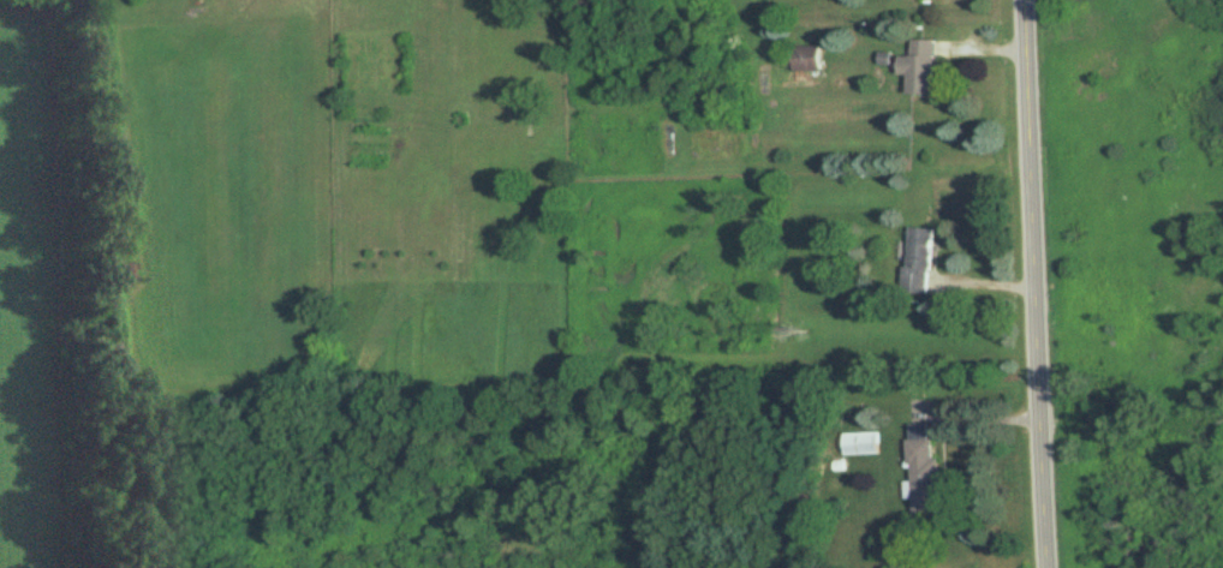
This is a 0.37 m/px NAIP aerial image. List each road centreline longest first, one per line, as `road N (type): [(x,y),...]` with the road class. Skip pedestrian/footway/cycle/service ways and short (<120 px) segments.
road 1 (residential): [(1040,567),(1017,0)]

